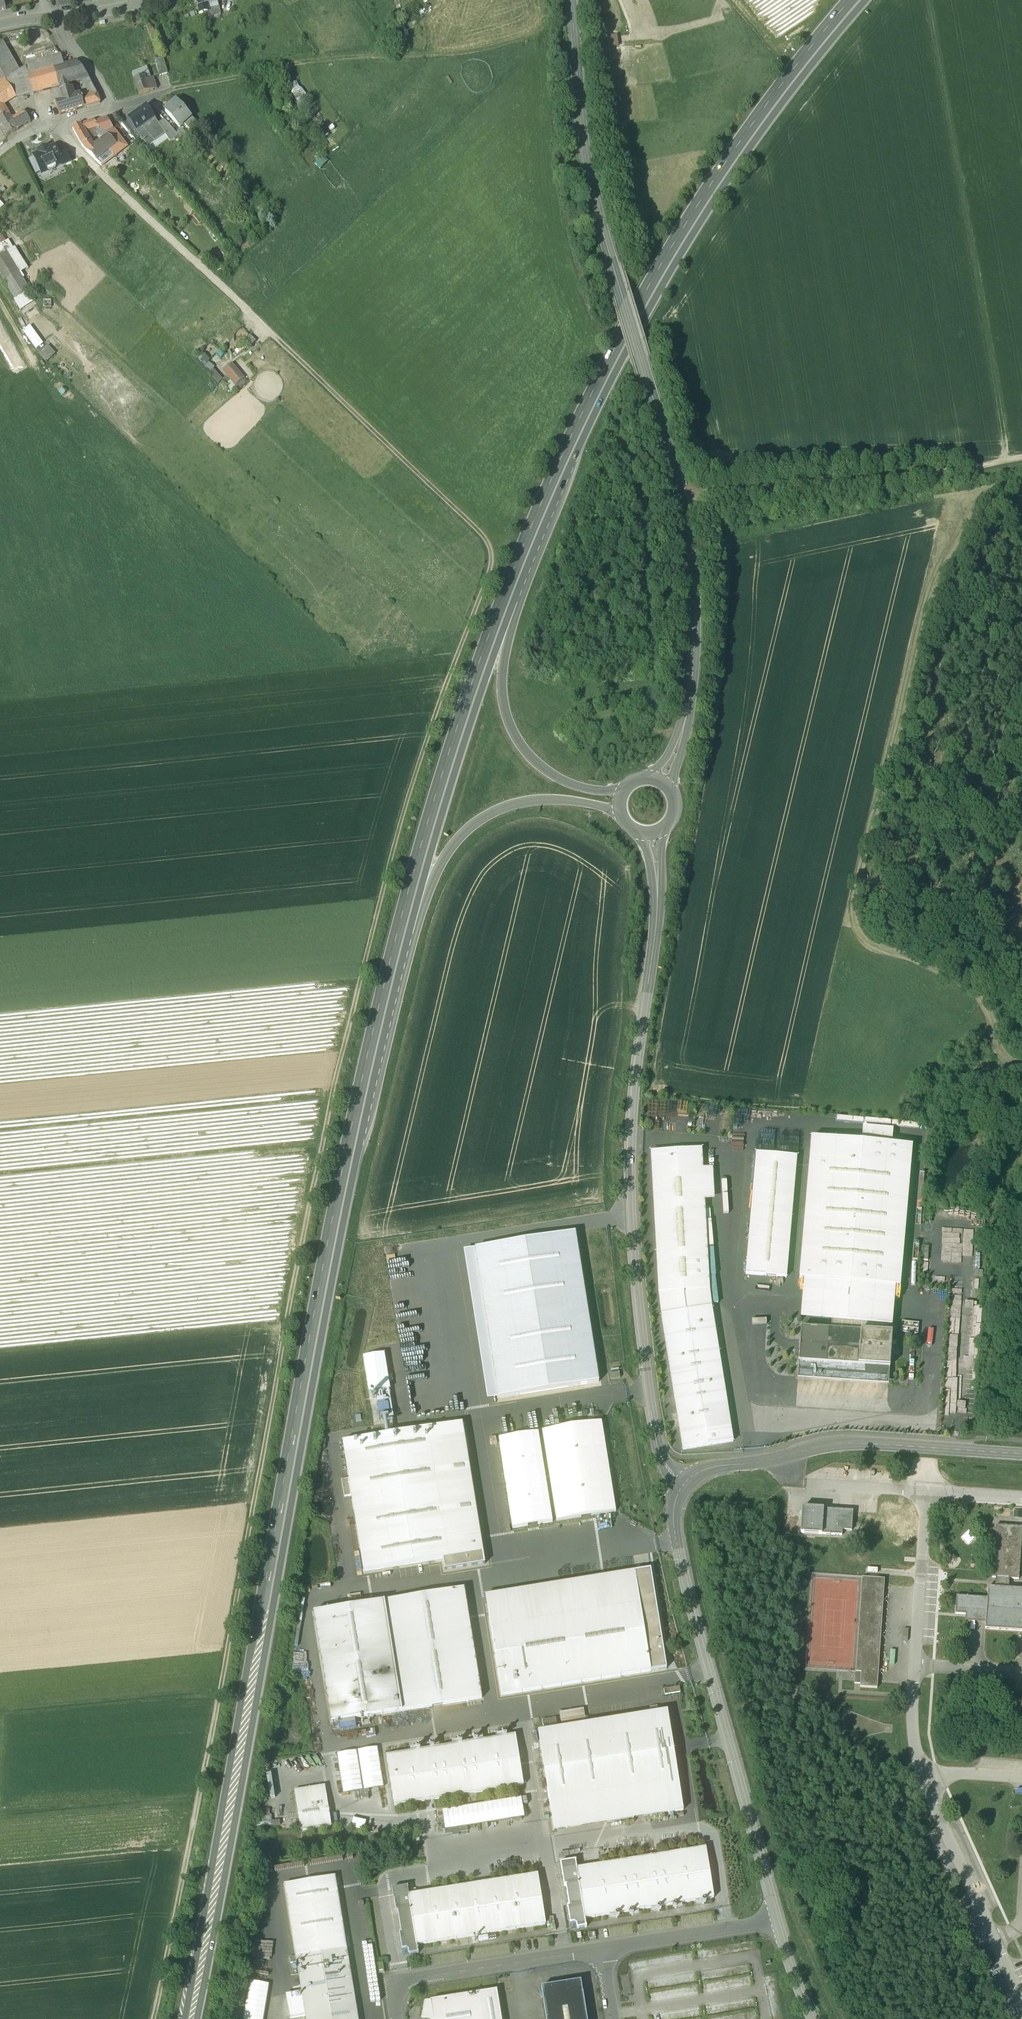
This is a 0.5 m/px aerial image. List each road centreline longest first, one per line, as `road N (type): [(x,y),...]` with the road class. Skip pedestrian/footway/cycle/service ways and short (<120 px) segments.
road 1 (track): [(56,123),(486,540),(491,553),(408,801),(356,994),(150,2018)]
road 2 (trunk): [(401,938),(336,1226),(188,2018)]
road 3 (unclassified): [(571,0),(590,188),(680,496),(690,563),(692,691),(663,783)]
road 4 (trunk): [(857,0),(760,118),(677,244),(600,383),(513,587)]
road 5 (unclassified): [(654,834),(658,912),(629,1141),(657,1445),(683,1484)]
road 6 (track): [(926,0),(1006,460)]
road 7 (unclassified): [(683,1484),(674,1508),(677,1544),(774,1918)]
road 8 (trunk): [(513,587),(401,938)]
road 9 (residential): [(683,1484),(712,1467),(848,1442),(1021,1456)]
road 10 (track): [(680,496),(1021,458)]
road 11 (trunk): [(401,938),(459,838),(483,819),(528,802),(620,810)]
road 12 (trunk): [(622,794),(551,776),(511,730),(501,680),(513,587)]
road 13 (track): [(416,53),(318,59),(173,88)]
road 14 (unclassified): [(604,1949),(401,1981),(393,1994),(397,2018)]
road 15 (unclassified): [(774,1918),(604,1949)]
road 16 (residential): [(0,23),(145,0)]

